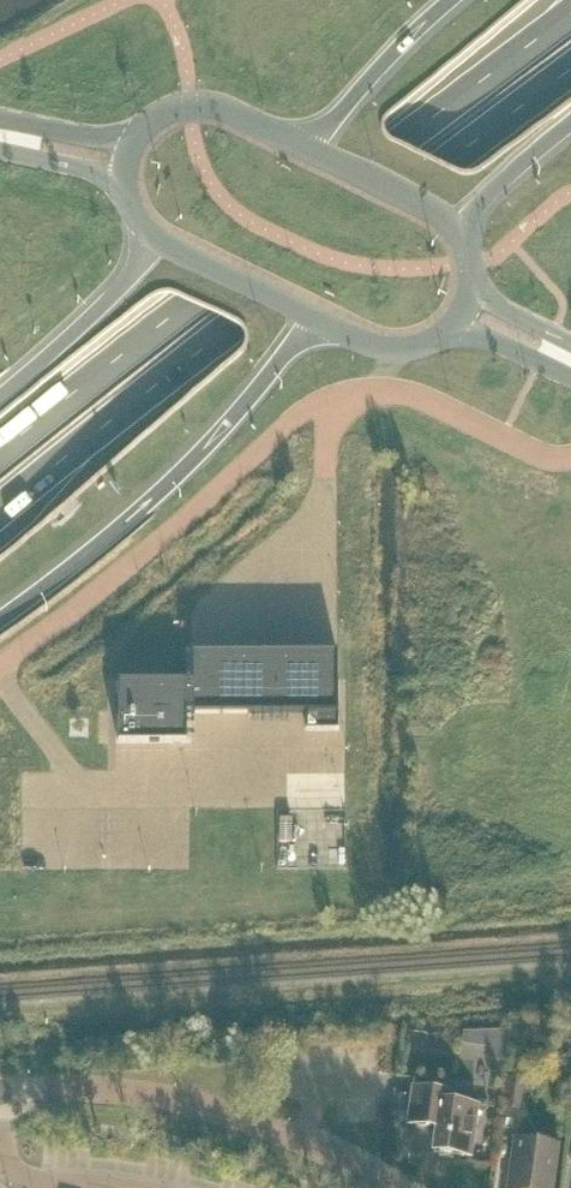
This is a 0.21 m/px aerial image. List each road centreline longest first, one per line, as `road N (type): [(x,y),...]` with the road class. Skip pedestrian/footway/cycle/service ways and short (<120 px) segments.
road 1 (trunk): [(0,514),(570,72)]
road 2 (trunk): [(570,17),(0,456)]
road 3 (unclassified): [(570,458),(538,456),(397,393),(319,403),(190,518),(0,666)]
road 4 (trunk): [(0,623),(166,488),(295,345),(334,330)]
road 5 (unclassified): [(390,1187),(299,1141),(210,1108),(115,1093),(0,1090)]
road 6 (trunk): [(148,232),(147,254),(130,281),(0,400)]
road 7 (trunk): [(451,0),(301,148)]
road 8 (secondary): [(148,232),(334,330)]
road 9 (secondary): [(462,238),(428,207),(301,148)]
road 10 (secondary): [(301,148),(209,107),(166,113),(140,132)]
road 11 (trunk): [(462,238),(492,192),(570,126)]
road 12 (secondary): [(140,132),(80,136),(0,119)]
road 13 (secondary): [(0,151),(89,170),(127,194)]
road 14 (tertiary): [(448,331),(570,375)]
road 15 (secondary): [(334,330),(398,350),(448,331)]
road 16 (tertiary): [(570,349),(471,282)]

